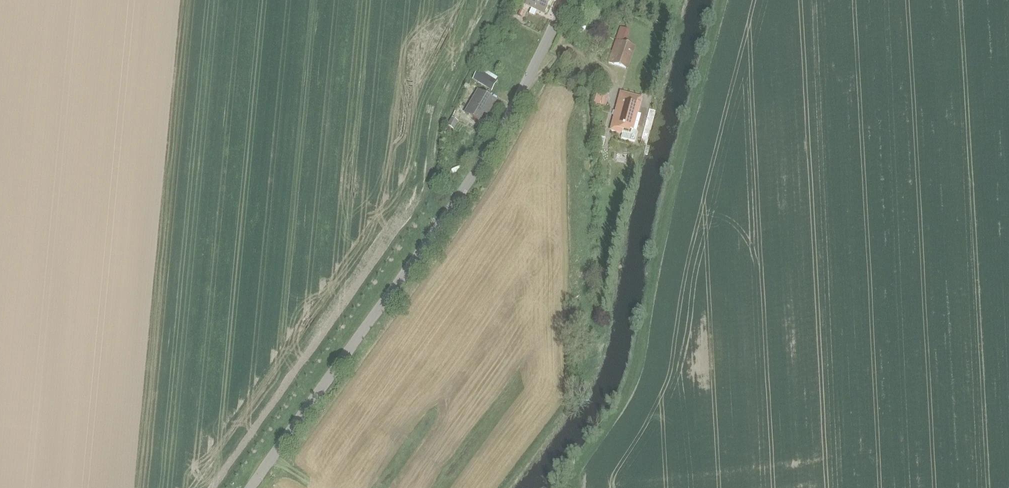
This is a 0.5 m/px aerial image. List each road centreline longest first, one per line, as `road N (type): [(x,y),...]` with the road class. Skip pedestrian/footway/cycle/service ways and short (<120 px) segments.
road 1 (tertiary): [(253,487),(491,149),(567,0)]

